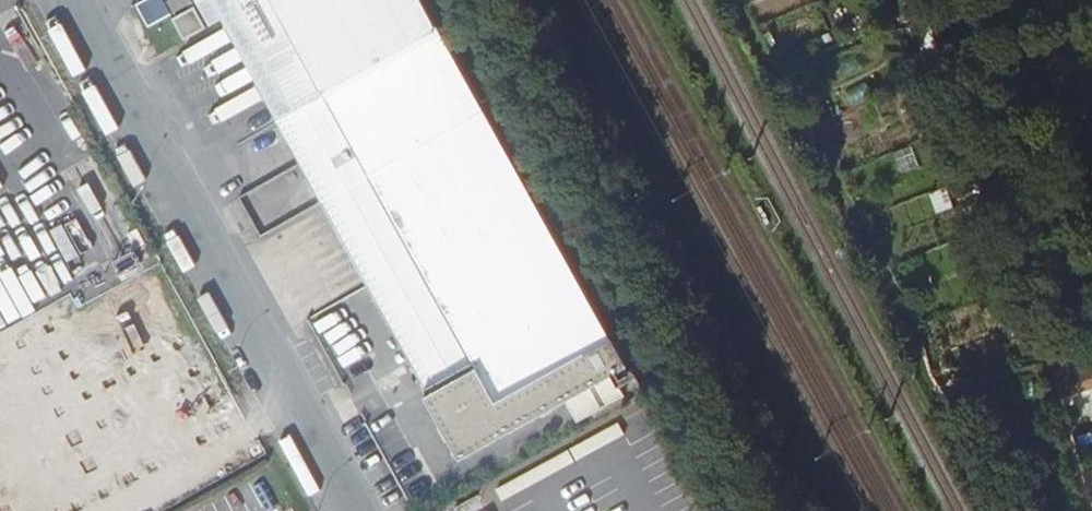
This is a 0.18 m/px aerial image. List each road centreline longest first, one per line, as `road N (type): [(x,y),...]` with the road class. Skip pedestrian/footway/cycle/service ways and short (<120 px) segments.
road 1 (unclassified): [(66,0),(353,510)]

